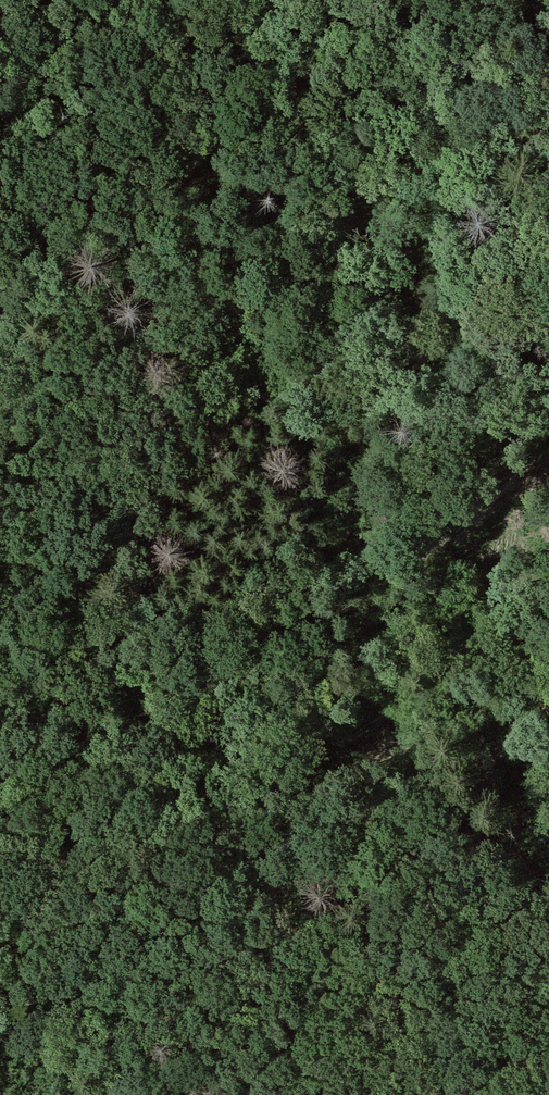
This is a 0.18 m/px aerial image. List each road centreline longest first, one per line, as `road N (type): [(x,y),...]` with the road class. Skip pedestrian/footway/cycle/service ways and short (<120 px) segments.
road 1 (track): [(0,1032),(103,768),(164,704),(213,676),(292,595),(436,548),(503,479),(548,453)]
road 2 (track): [(164,704),(378,425),(536,157)]

